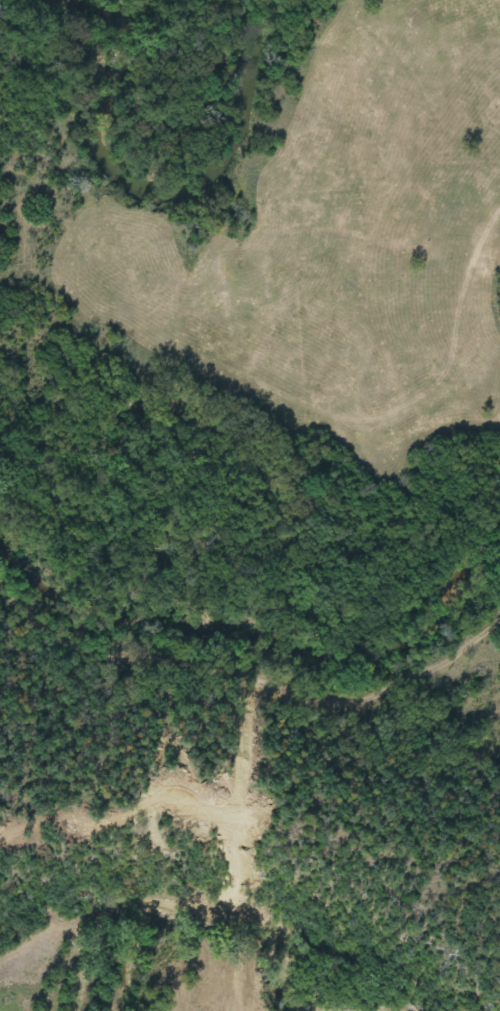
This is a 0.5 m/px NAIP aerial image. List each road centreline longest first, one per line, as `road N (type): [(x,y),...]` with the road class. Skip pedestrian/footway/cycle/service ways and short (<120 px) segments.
road 1 (residential): [(499,628),(417,675),(365,680),(89,646),(0,585)]

